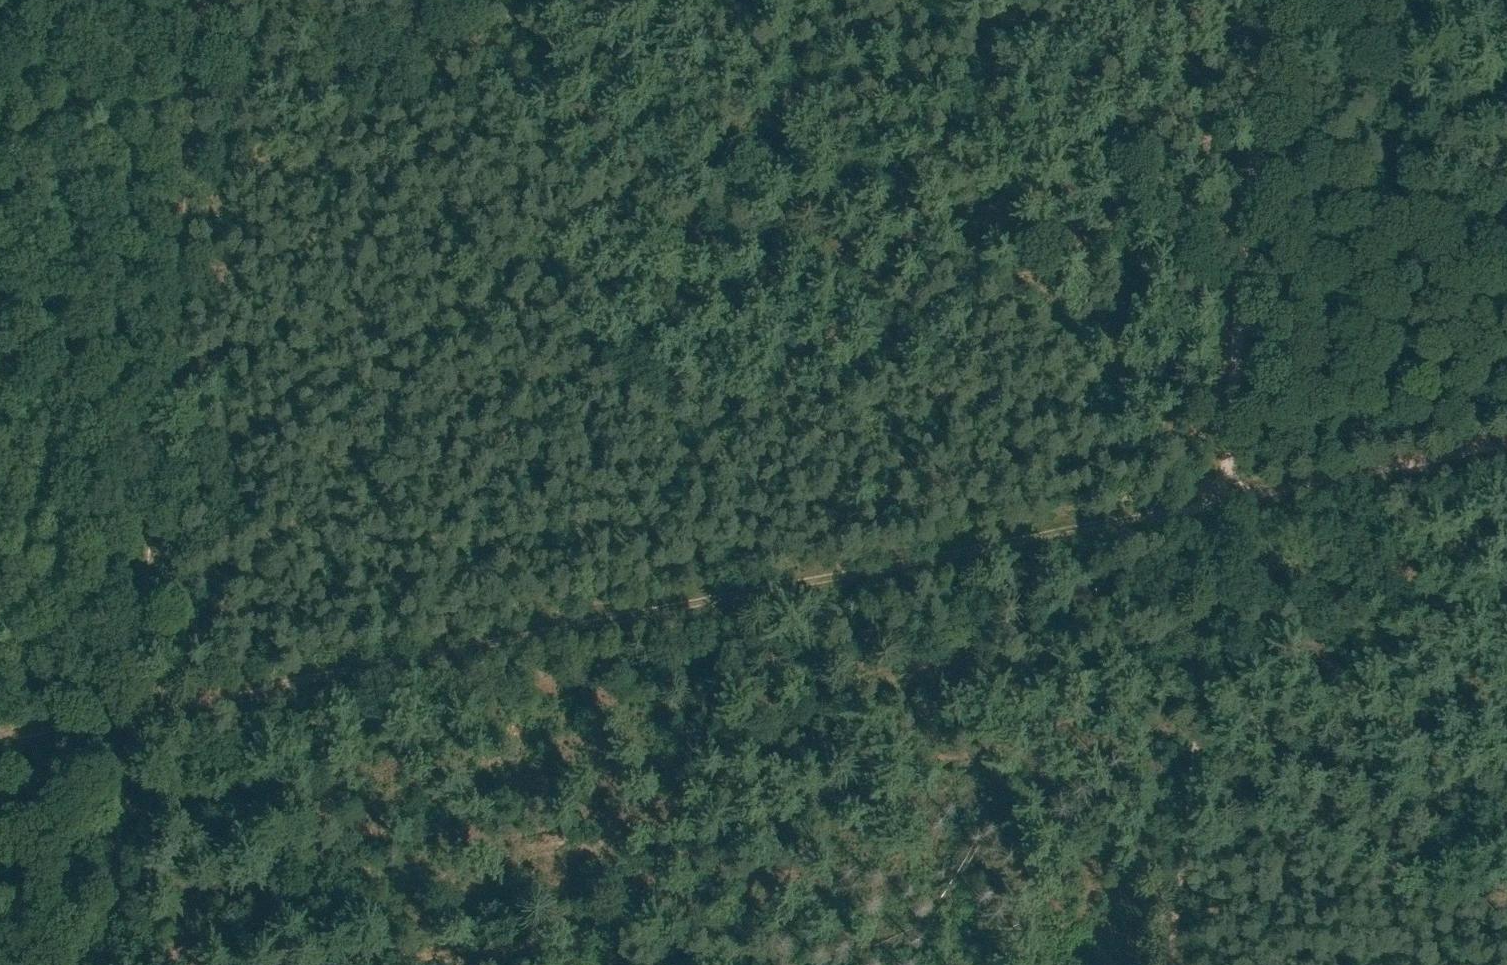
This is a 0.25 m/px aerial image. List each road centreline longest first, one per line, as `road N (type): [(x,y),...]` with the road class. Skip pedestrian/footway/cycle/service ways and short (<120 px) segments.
road 1 (track): [(1506,448),(0,740)]
road 2 (track): [(203,0),(103,964)]
road 3 (track): [(1269,0),(1174,964)]

